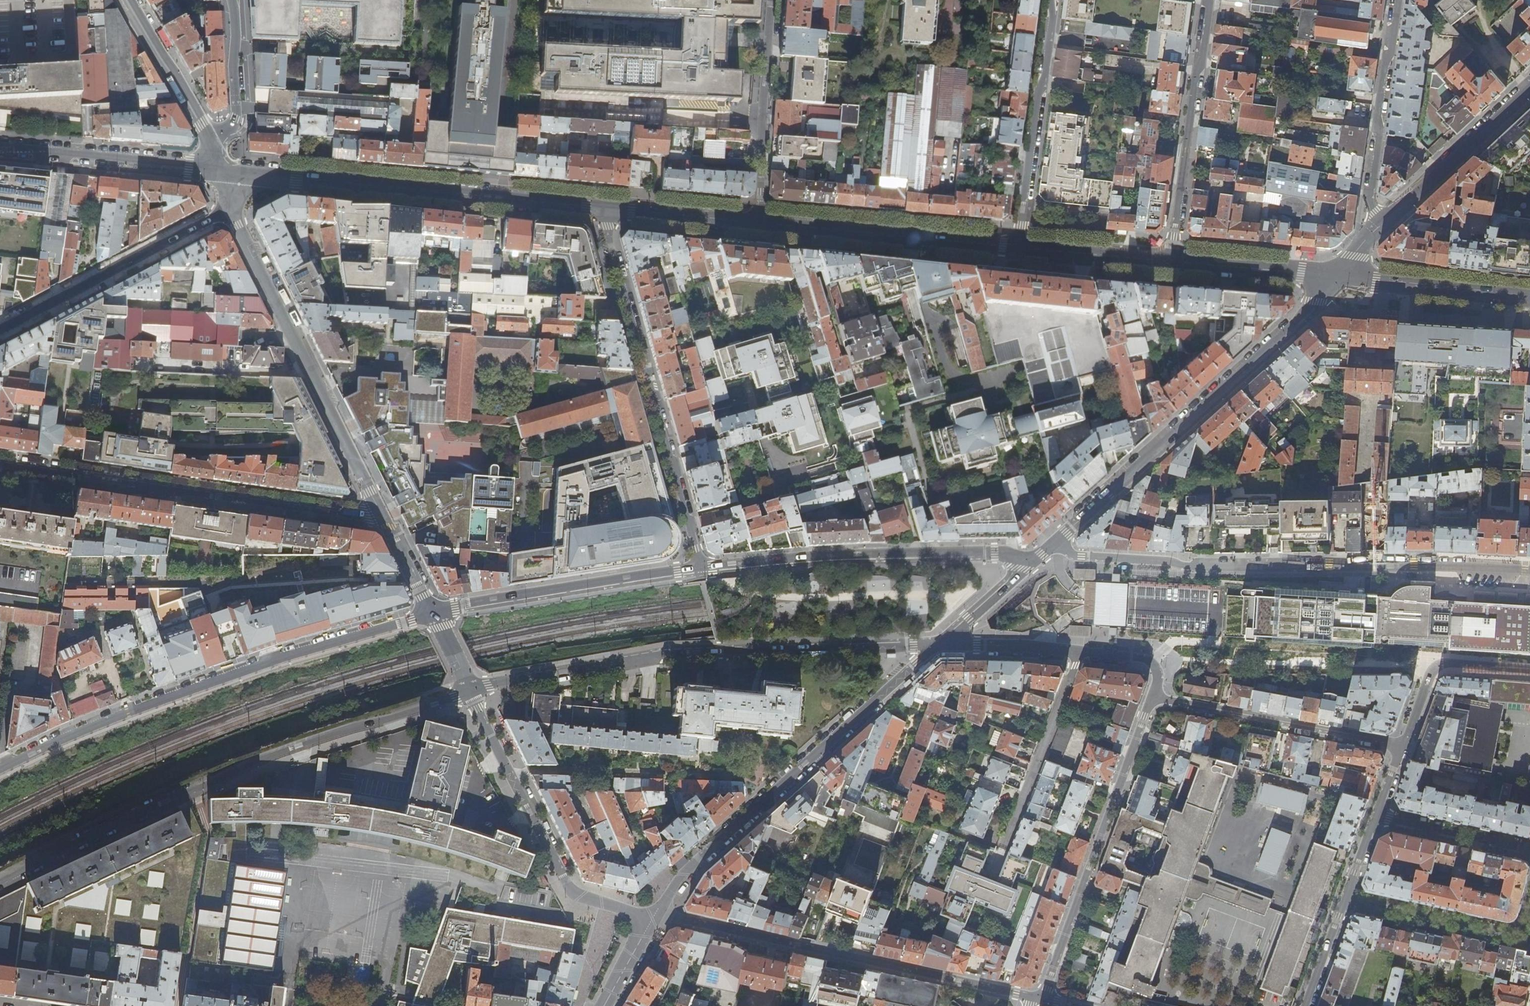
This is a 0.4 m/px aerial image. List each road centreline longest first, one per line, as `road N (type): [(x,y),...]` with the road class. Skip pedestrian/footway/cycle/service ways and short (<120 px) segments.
road 1 (residential): [(0,883),(191,792),(472,693)]
road 2 (residential): [(433,614),(259,665),(0,769)]
road 3 (residential): [(472,693),(681,653),(904,644)]
road 4 (residential): [(0,463),(386,520)]
road 5 (residential): [(1433,566),(1187,567),(1082,556),(1056,541)]
road 6 (residential): [(701,567),(603,208)]
road 7 (residential): [(659,915),(1017,993)]
road 8 (tertiary): [(1073,526),(1338,277)]
road 9 (residential): [(386,520),(233,212)]
road 10 (secondary): [(603,208),(263,177)]
road 11 (residential): [(1152,697),(1043,1001)]
road 12 (residential): [(994,553),(701,567)]
road 13 (residential): [(697,862),(912,669)]
road 14 (residential): [(701,567),(433,614)]
road 15 (residential): [(1171,263),(1205,0)]
road 16 (secondary): [(1019,249),(758,223)]
road 17 (residential): [(0,330),(233,212)]
road 18 (residential): [(1404,746),(1152,697)]
road 19 (residential): [(1051,0),(1019,249)]
road 20 (residential): [(1396,0),(1370,204),(1383,226)]
road 21 (residential): [(758,223),(772,0)]
road 22 (secondary): [(215,169),(0,149)]
road 23 (residential): [(472,693),(568,883)]
road 24 (residential): [(984,643),(1144,659),(1159,673),(1152,697)]
road 25 (tertiary): [(1529,89),(1383,226)]
road 26 (residential): [(1529,918),(1507,934),(1346,897)]
road 27 (secondary): [(1529,296),(1338,277)]
road 28 (residential): [(1404,746),(1435,667),(1529,670)]
road 29 (secondary): [(1338,277),(1171,263)]
road 30 (residential): [(218,140),(128,0)]
road 31 (secondary): [(758,223),(603,208)]
road 32 (residential): [(1378,815),(1529,849)]
road 33 (secondary): [(1171,263),(1019,249)]
road 34 (residential): [(235,0),(242,105),(218,140)]

